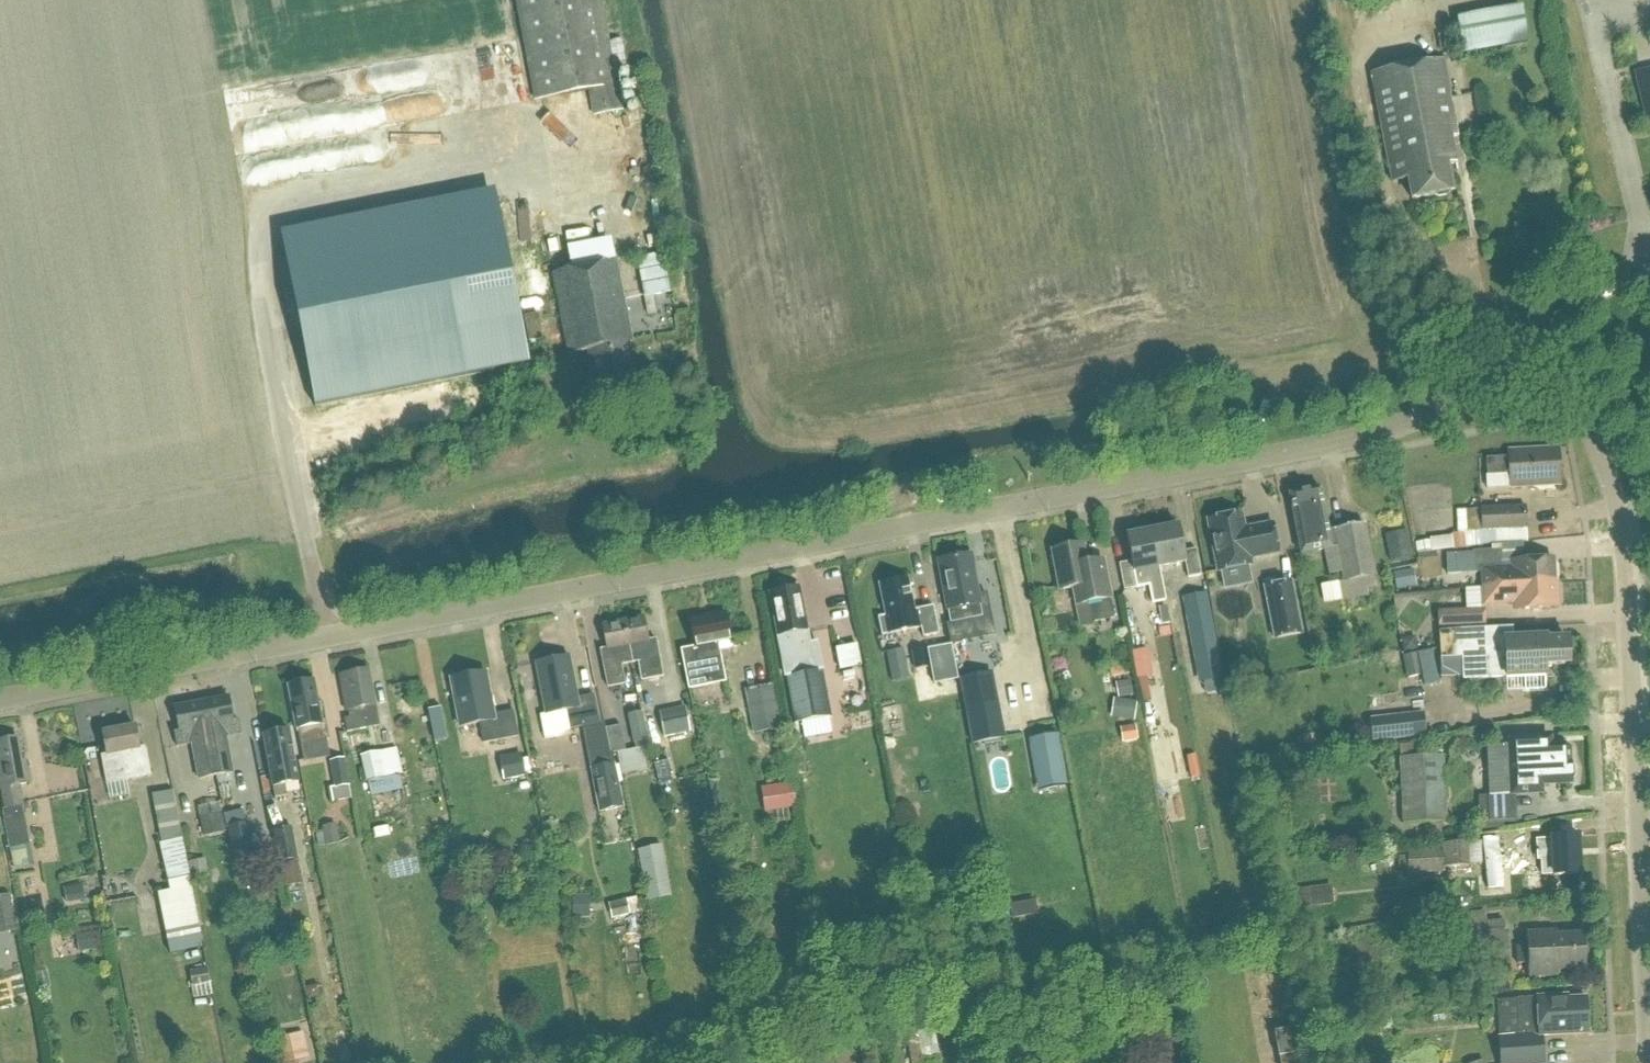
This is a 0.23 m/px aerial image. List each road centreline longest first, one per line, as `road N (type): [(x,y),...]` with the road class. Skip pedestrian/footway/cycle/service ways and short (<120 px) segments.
road 1 (unclassified): [(0,699),(1344,441),(1416,420),(1535,344)]
road 2 (unclassified): [(1649,1062),(1620,526),(1587,427),(1535,344)]
road 3 (unclassified): [(1535,344),(1649,268)]

